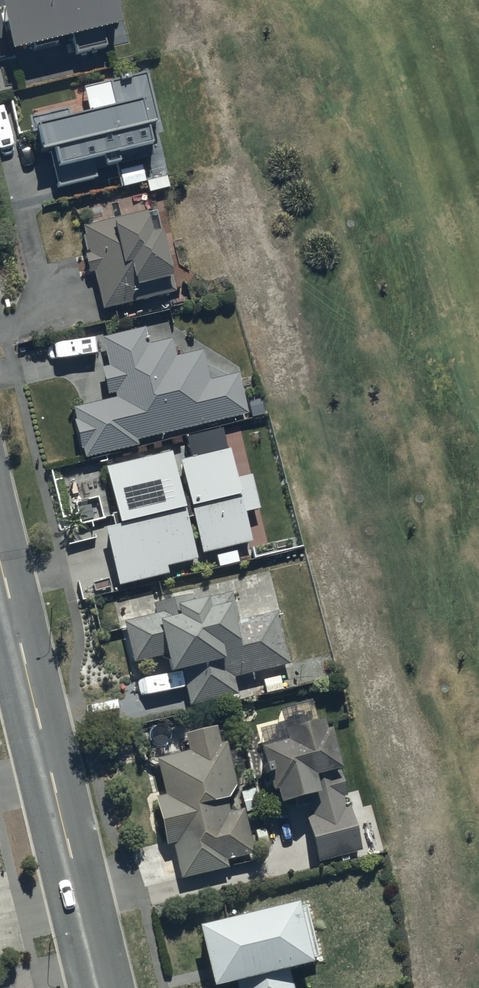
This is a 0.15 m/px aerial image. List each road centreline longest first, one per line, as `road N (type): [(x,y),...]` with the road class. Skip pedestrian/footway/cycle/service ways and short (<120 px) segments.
road 1 (tertiary): [(102,987),(0,568)]

